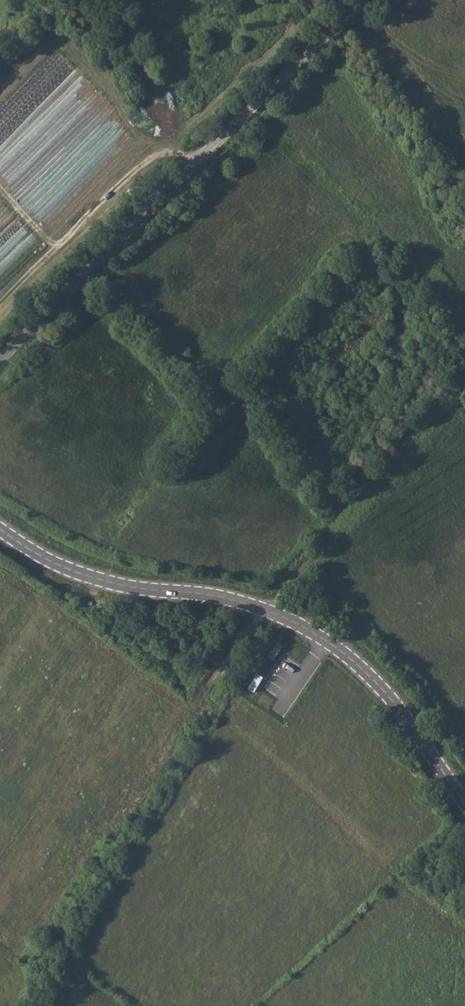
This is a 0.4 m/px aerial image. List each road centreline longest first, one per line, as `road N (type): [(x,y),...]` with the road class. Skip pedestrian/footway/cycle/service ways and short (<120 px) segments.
road 1 (residential): [(464,804),(383,689),(323,636),(213,594),(137,588),(67,569),(0,530)]
road 2 (unclassified): [(0,362),(375,0)]

